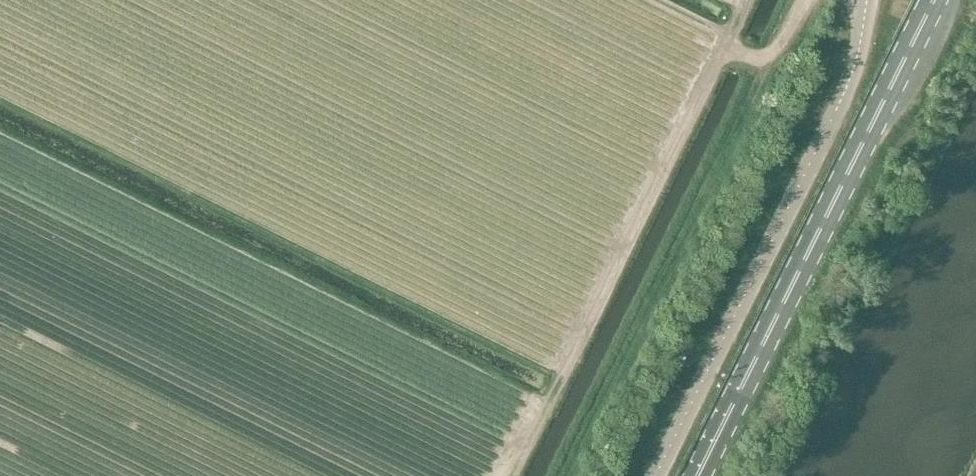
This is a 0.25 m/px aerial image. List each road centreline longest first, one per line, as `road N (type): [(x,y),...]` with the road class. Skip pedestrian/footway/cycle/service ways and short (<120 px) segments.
road 1 (primary): [(697,475),(934,0)]
road 2 (unclassified): [(655,475),(846,92),(867,0)]
road 3 (track): [(507,475),(727,45)]
road 4 (track): [(807,0),(779,47),(753,58),(659,0)]

